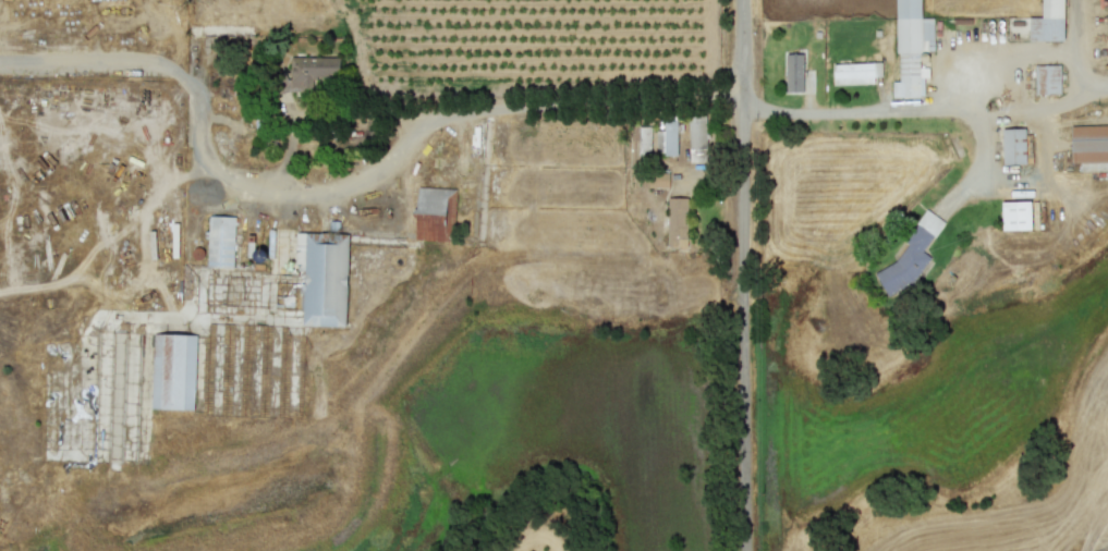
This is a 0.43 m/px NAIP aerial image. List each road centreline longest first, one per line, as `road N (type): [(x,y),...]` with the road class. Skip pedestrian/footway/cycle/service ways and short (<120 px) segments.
road 1 (residential): [(743,0),(748,550)]

